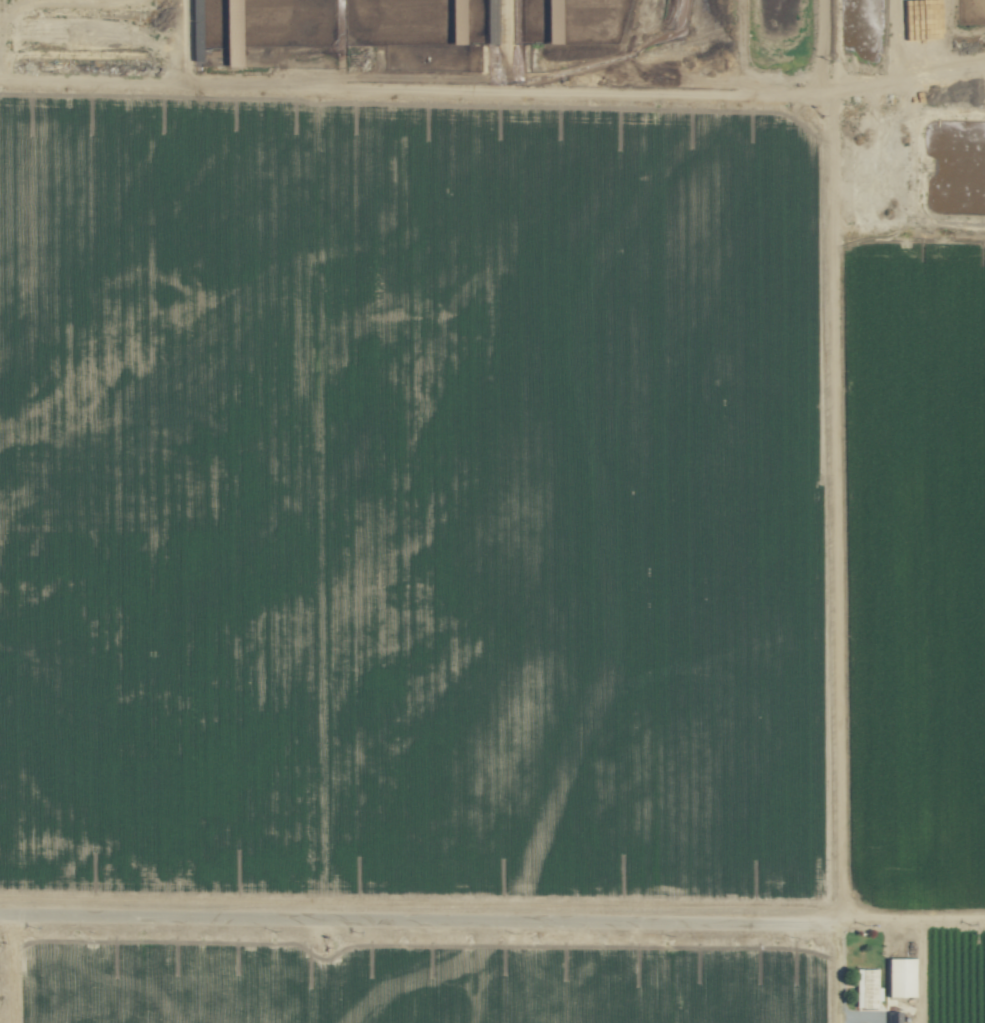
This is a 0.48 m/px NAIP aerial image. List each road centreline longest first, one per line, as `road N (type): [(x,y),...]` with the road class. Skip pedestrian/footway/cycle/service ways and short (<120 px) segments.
road 1 (residential): [(0,912),(805,920)]

